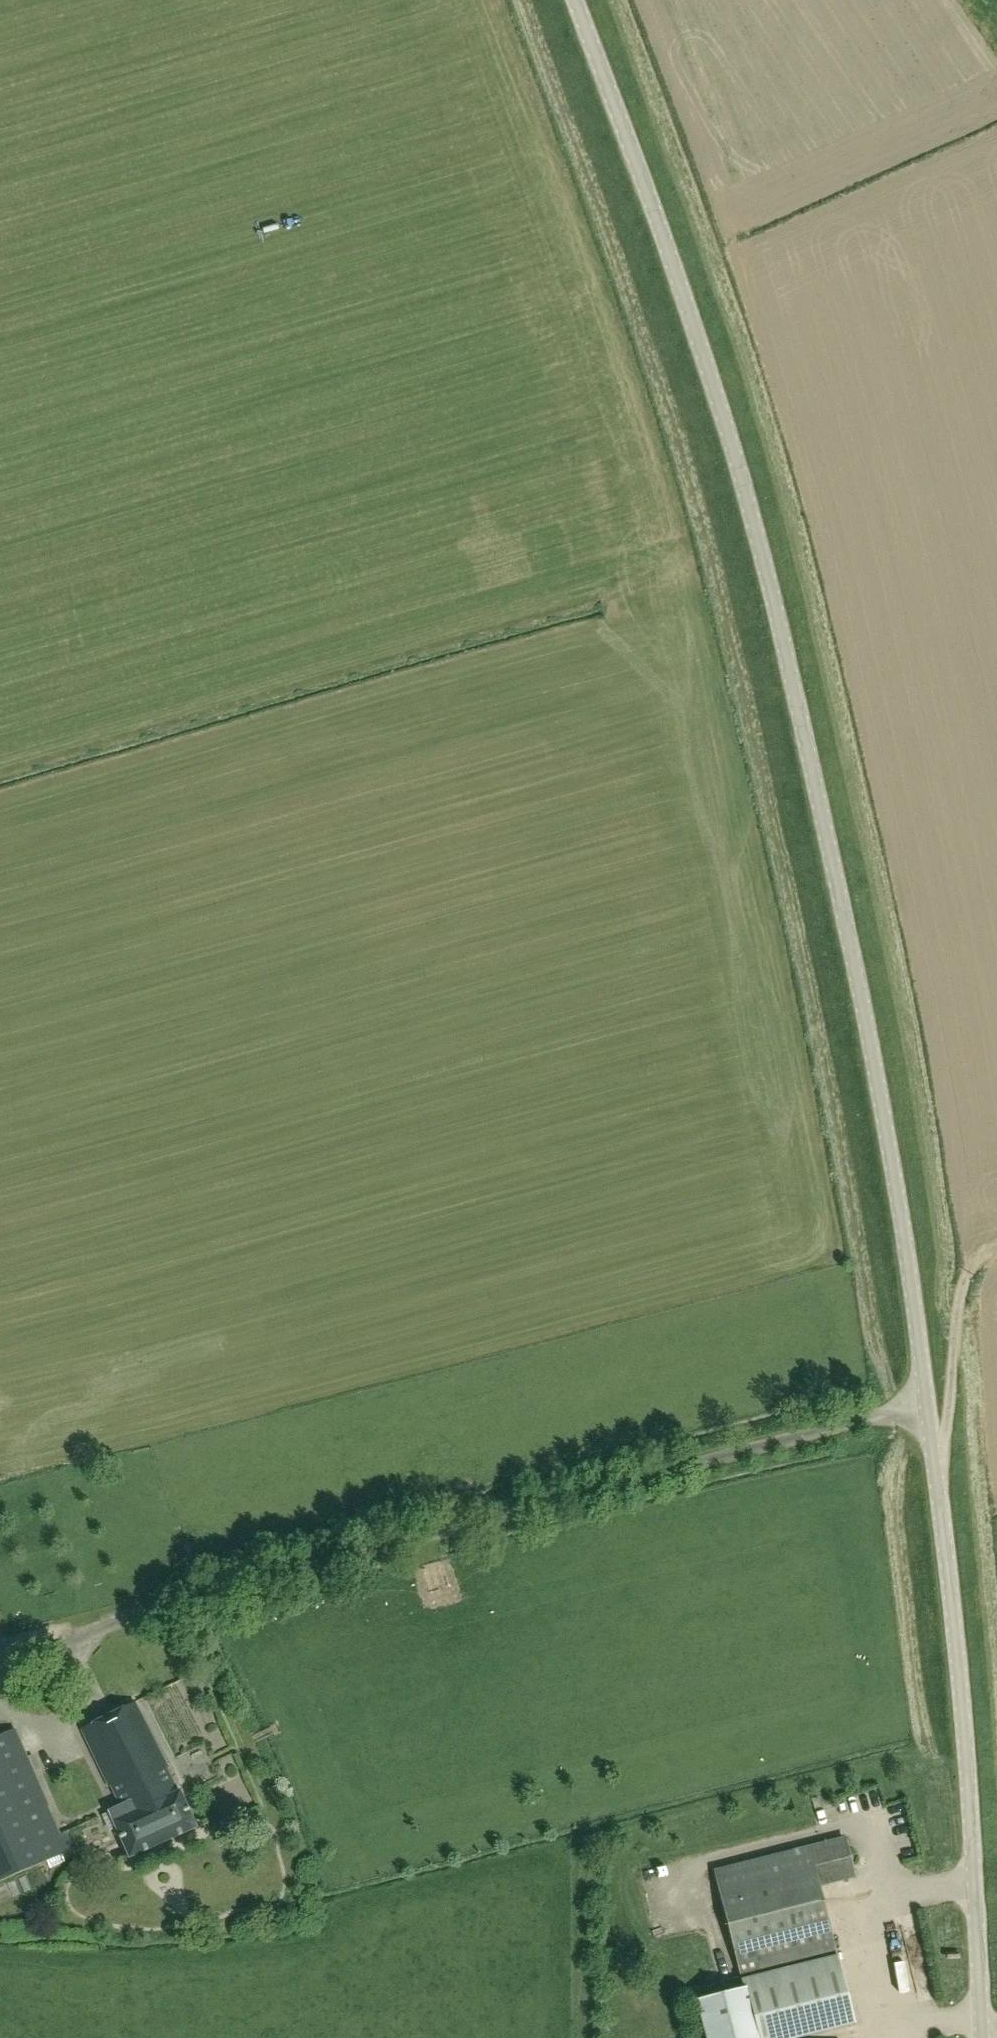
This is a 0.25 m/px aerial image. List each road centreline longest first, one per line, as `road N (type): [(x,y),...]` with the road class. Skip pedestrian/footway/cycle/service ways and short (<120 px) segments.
road 1 (tertiary): [(982,2037),(962,1677),(868,1020),(709,355),(576,0)]

